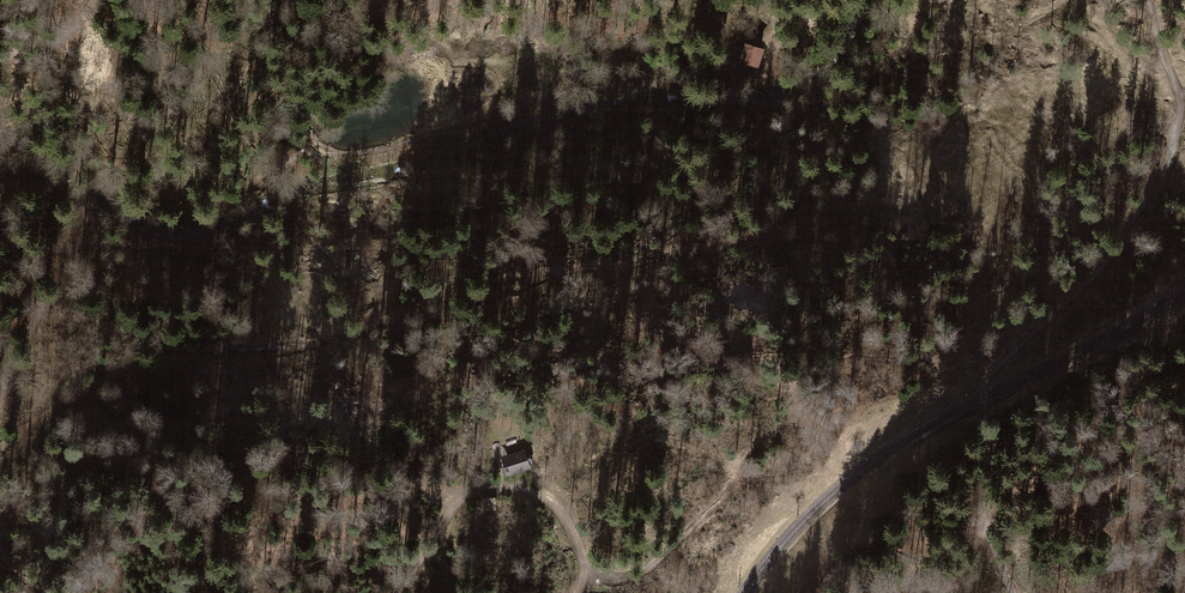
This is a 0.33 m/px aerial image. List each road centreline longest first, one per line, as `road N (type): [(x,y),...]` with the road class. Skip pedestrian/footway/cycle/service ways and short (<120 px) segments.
road 1 (track): [(0,452),(71,399),(123,374),(203,353),(321,344),(517,274),(785,235)]
road 2 (track): [(1013,592),(979,499),(986,381),(1082,289),(1162,173),(1179,99),(1149,0)]
road 3 (track): [(399,592),(458,504),(495,491),(541,497),(561,515),(586,564),(579,592)]
road 4 (track): [(758,443),(736,483),(689,534),(633,576),(585,568)]
road 5 (track): [(72,249),(68,284),(37,320),(16,375),(0,389)]

